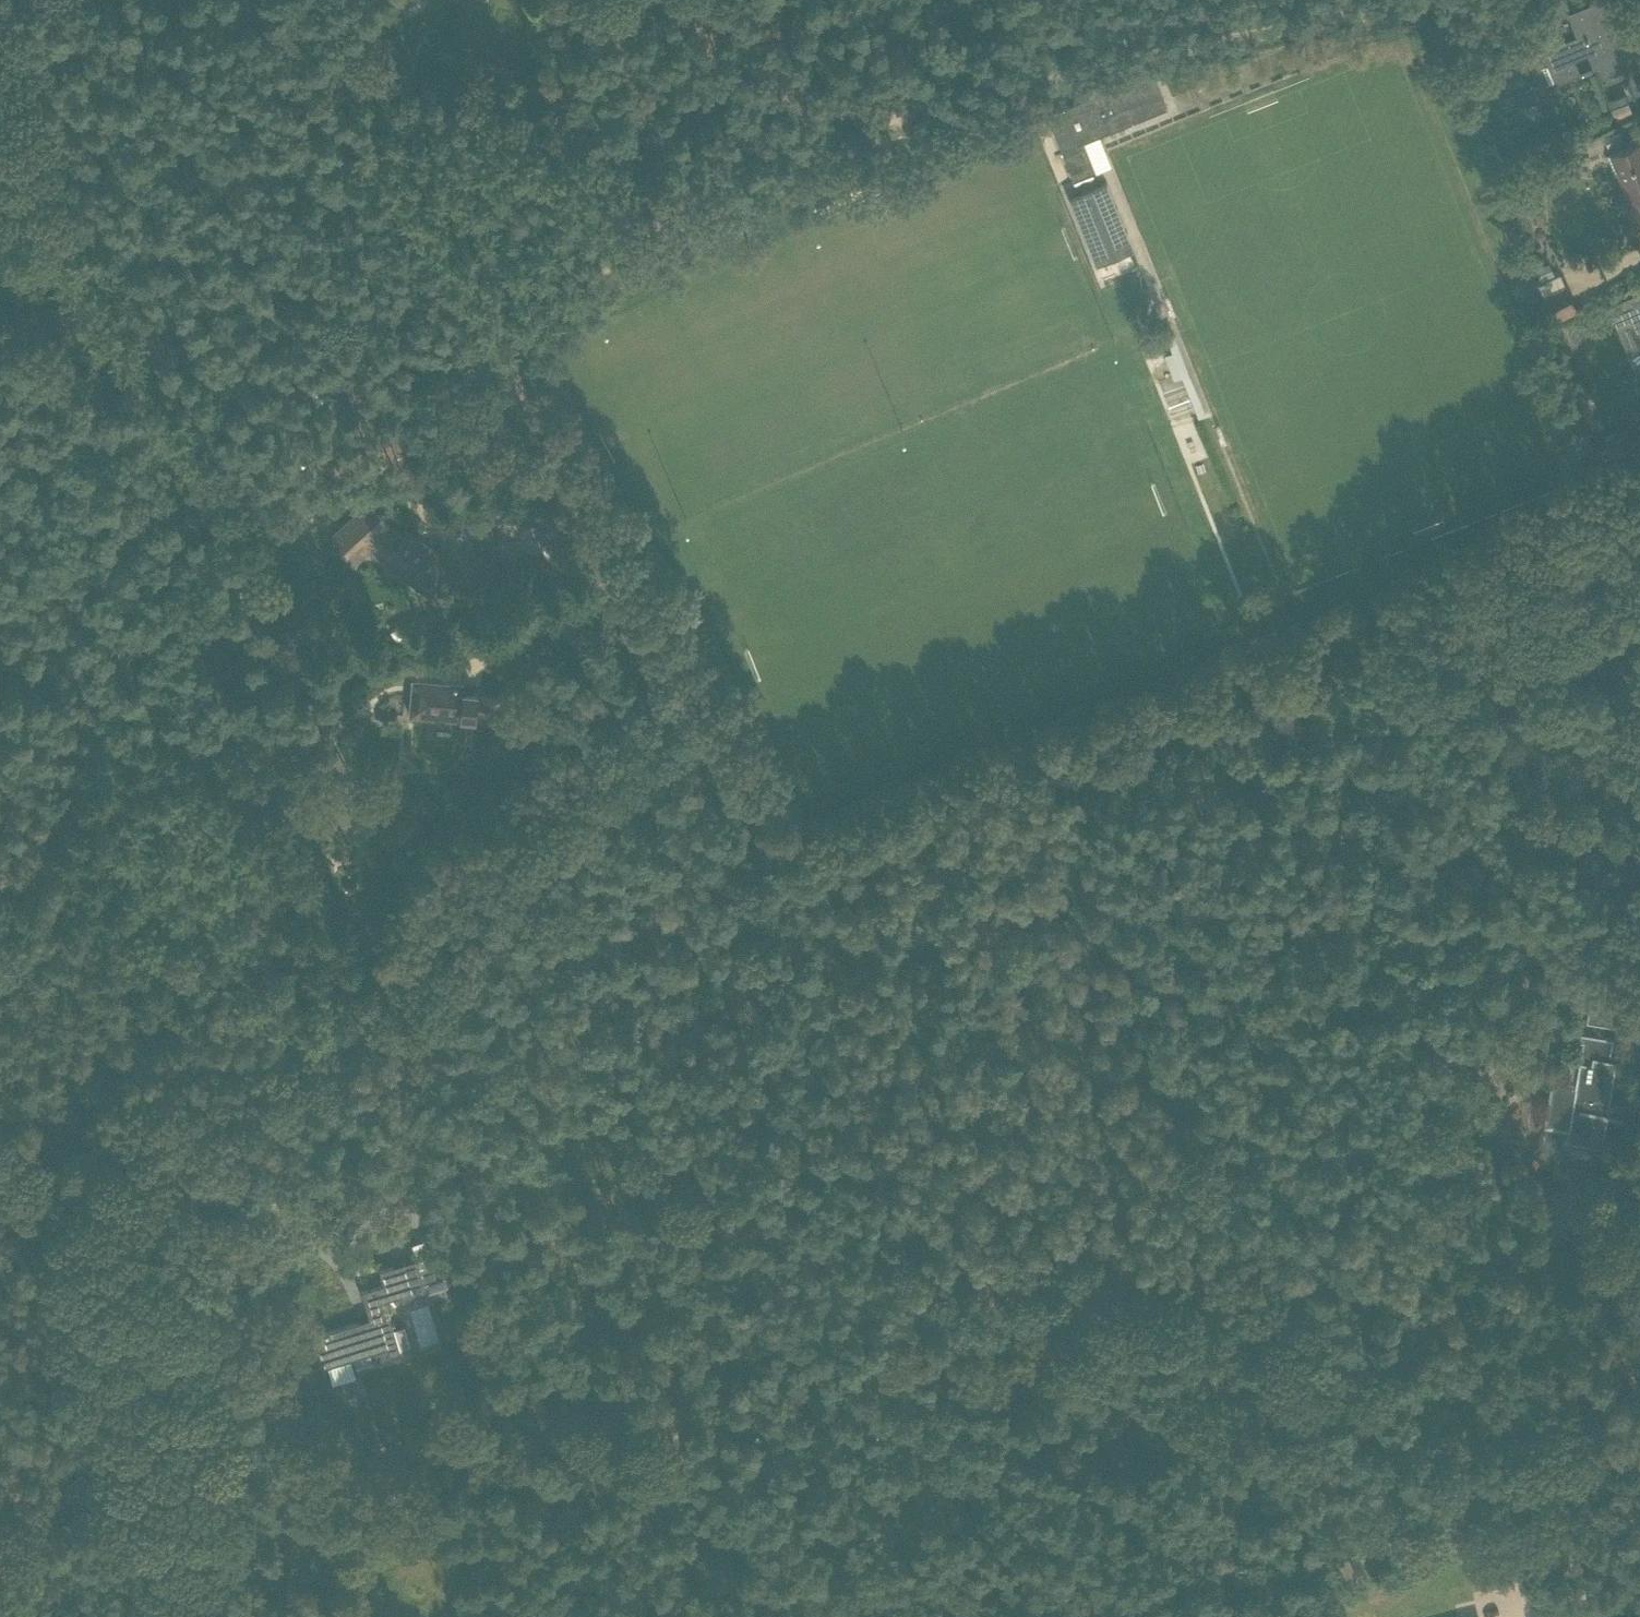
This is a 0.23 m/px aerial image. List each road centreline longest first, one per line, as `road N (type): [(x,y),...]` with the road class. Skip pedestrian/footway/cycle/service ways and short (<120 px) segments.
road 1 (track): [(0,1446),(91,1401),(135,1361),(621,769),(649,711),(652,678)]
road 2 (track): [(1006,1616),(931,1380),(819,928),(780,854),(652,678)]
road 3 (track): [(652,678),(552,478),(511,362),(255,0)]
road 4 (unclassified): [(1436,0),(836,125)]
road 5 (unclassified): [(329,101),(348,95),(591,139),(753,138)]
road 6 (unclassified): [(753,138),(540,323),(511,362)]
road 7 (unclassified): [(836,125),(871,0)]

